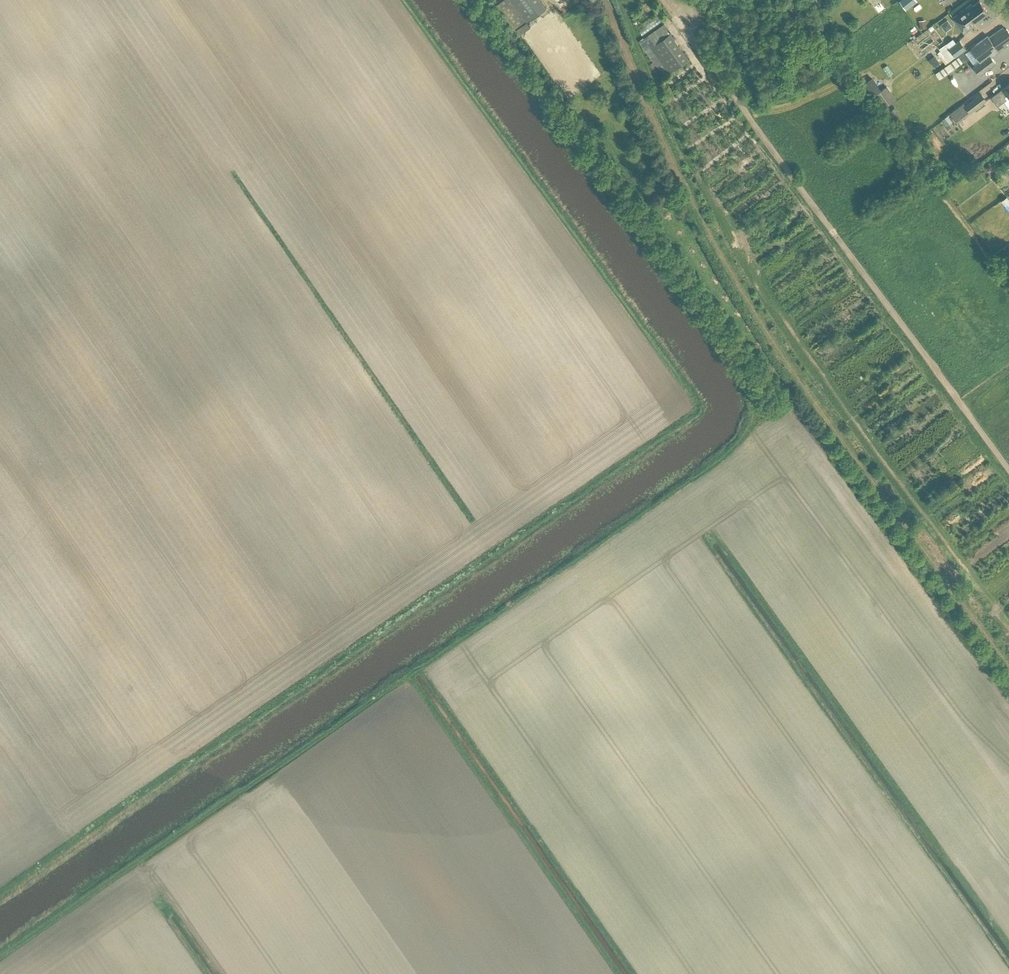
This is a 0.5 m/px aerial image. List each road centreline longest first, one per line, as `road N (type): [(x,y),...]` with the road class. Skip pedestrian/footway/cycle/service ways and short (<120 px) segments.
road 1 (track): [(662,0),(1008,472)]

